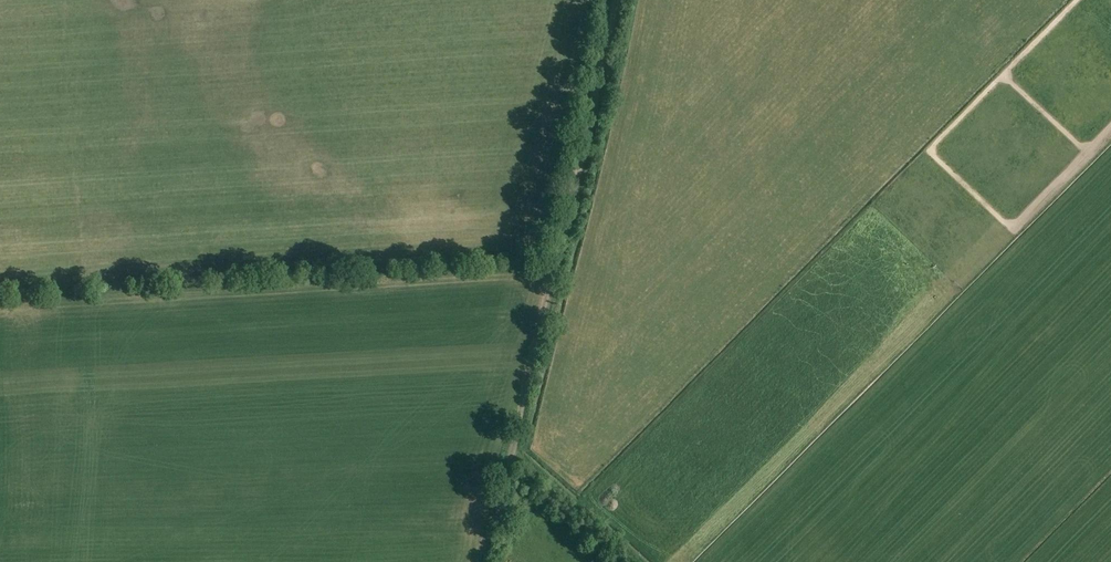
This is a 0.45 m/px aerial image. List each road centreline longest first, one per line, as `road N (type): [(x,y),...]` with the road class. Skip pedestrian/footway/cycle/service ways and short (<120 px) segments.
road 1 (track): [(617,0),(486,561)]

